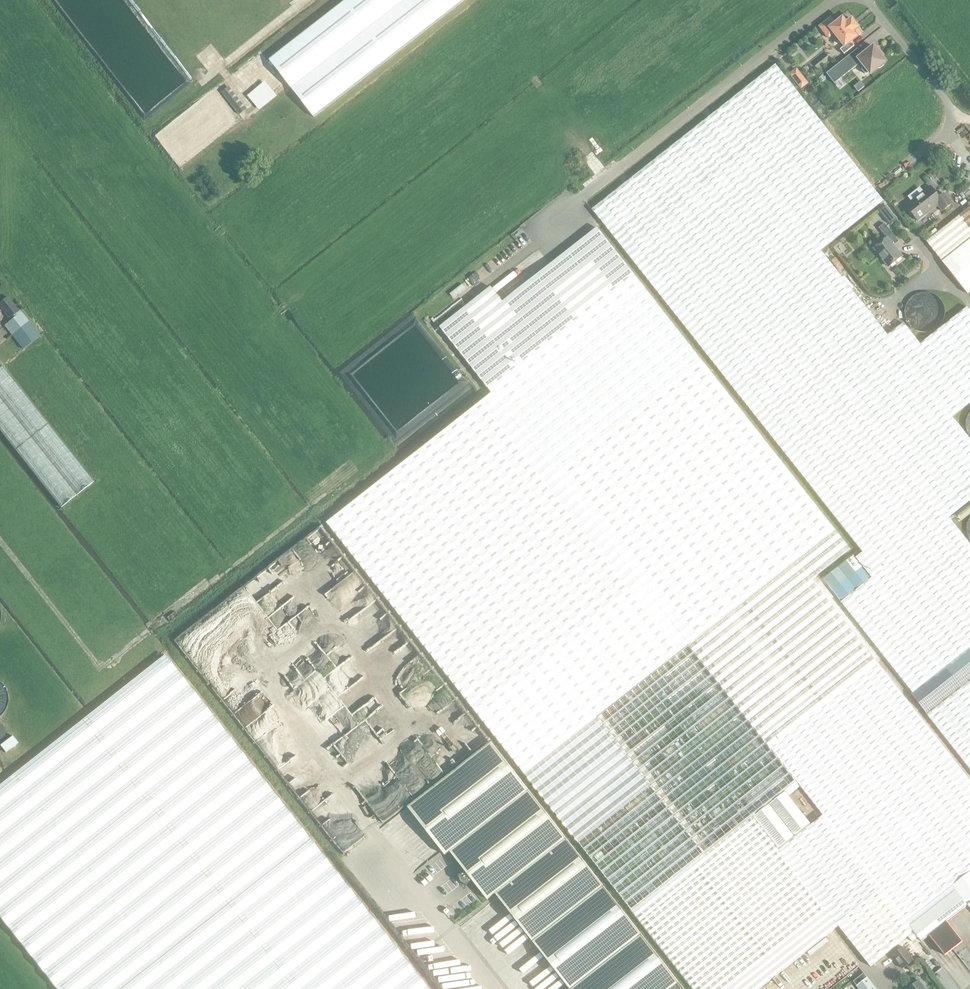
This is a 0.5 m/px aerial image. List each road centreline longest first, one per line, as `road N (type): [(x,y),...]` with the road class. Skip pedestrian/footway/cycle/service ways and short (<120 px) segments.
road 1 (unclassified): [(584,198),(826,0)]
road 2 (unclassified): [(870,0),(947,102),(951,119),(948,131),(884,185)]

